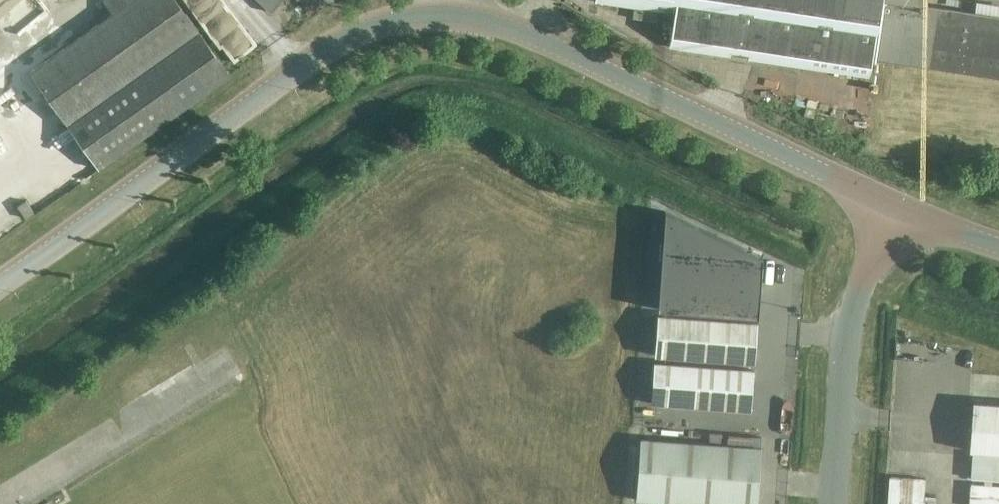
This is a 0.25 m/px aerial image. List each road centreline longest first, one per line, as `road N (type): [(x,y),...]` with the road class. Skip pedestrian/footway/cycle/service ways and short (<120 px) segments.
road 1 (unclassified): [(0,283),(355,32),(420,14),(479,16)]
road 2 (unclassified): [(896,205),(479,16)]
road 3 (unclassified): [(834,503),(847,334),(896,205)]

